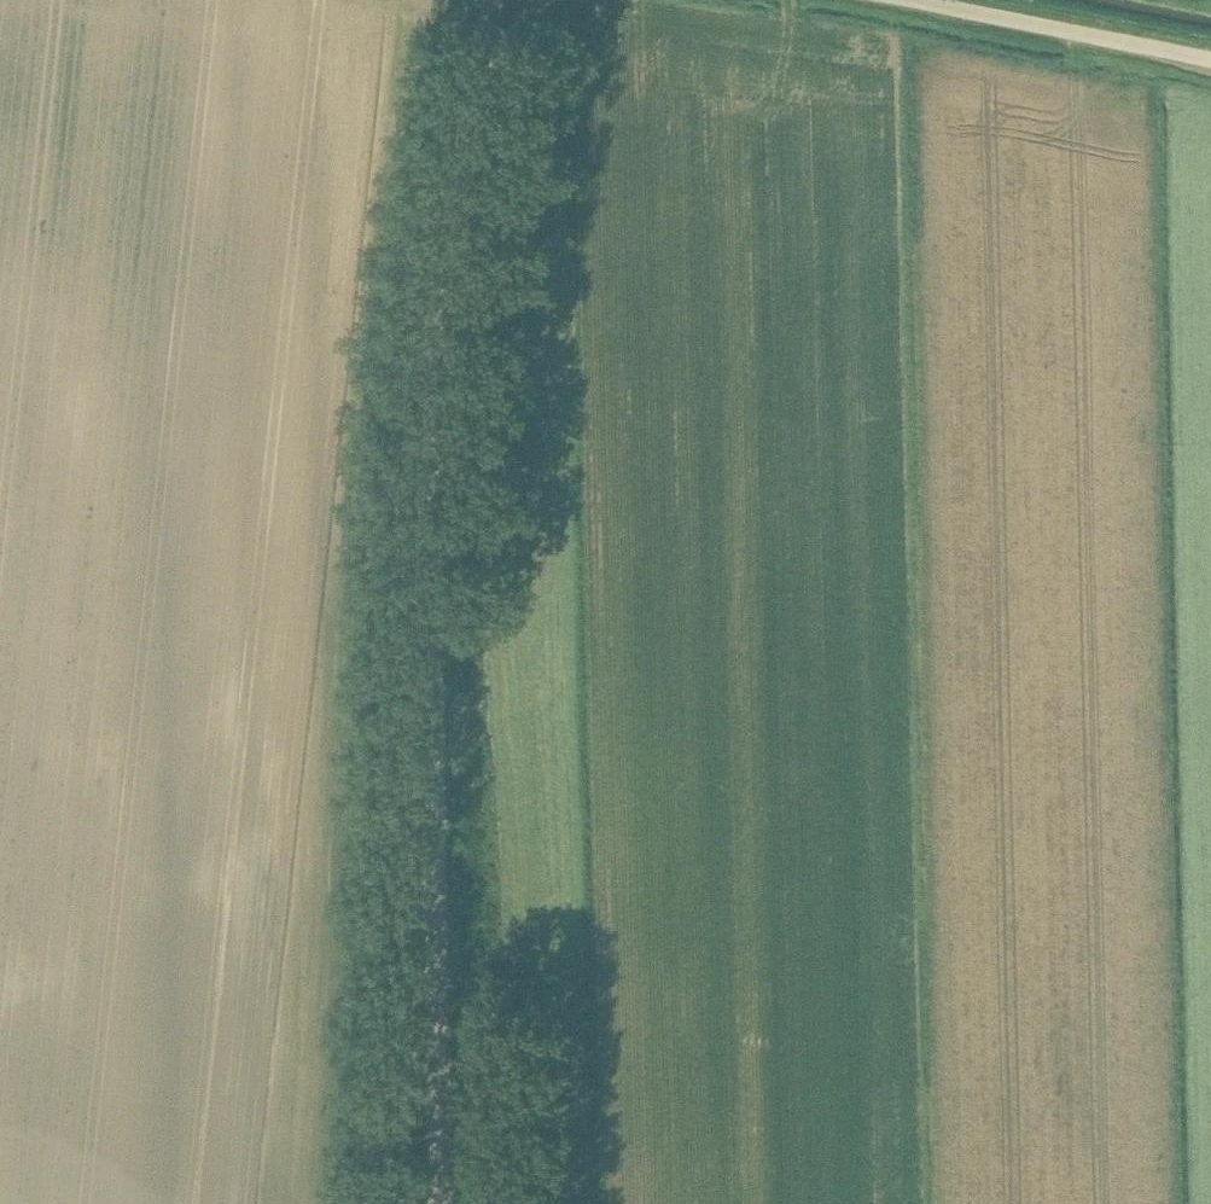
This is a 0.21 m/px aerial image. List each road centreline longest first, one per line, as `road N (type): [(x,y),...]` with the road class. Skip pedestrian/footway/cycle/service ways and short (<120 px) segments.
road 1 (unclassified): [(440,1203),(428,420),(494,0)]
road 2 (unclassified): [(1210,59),(912,0)]

